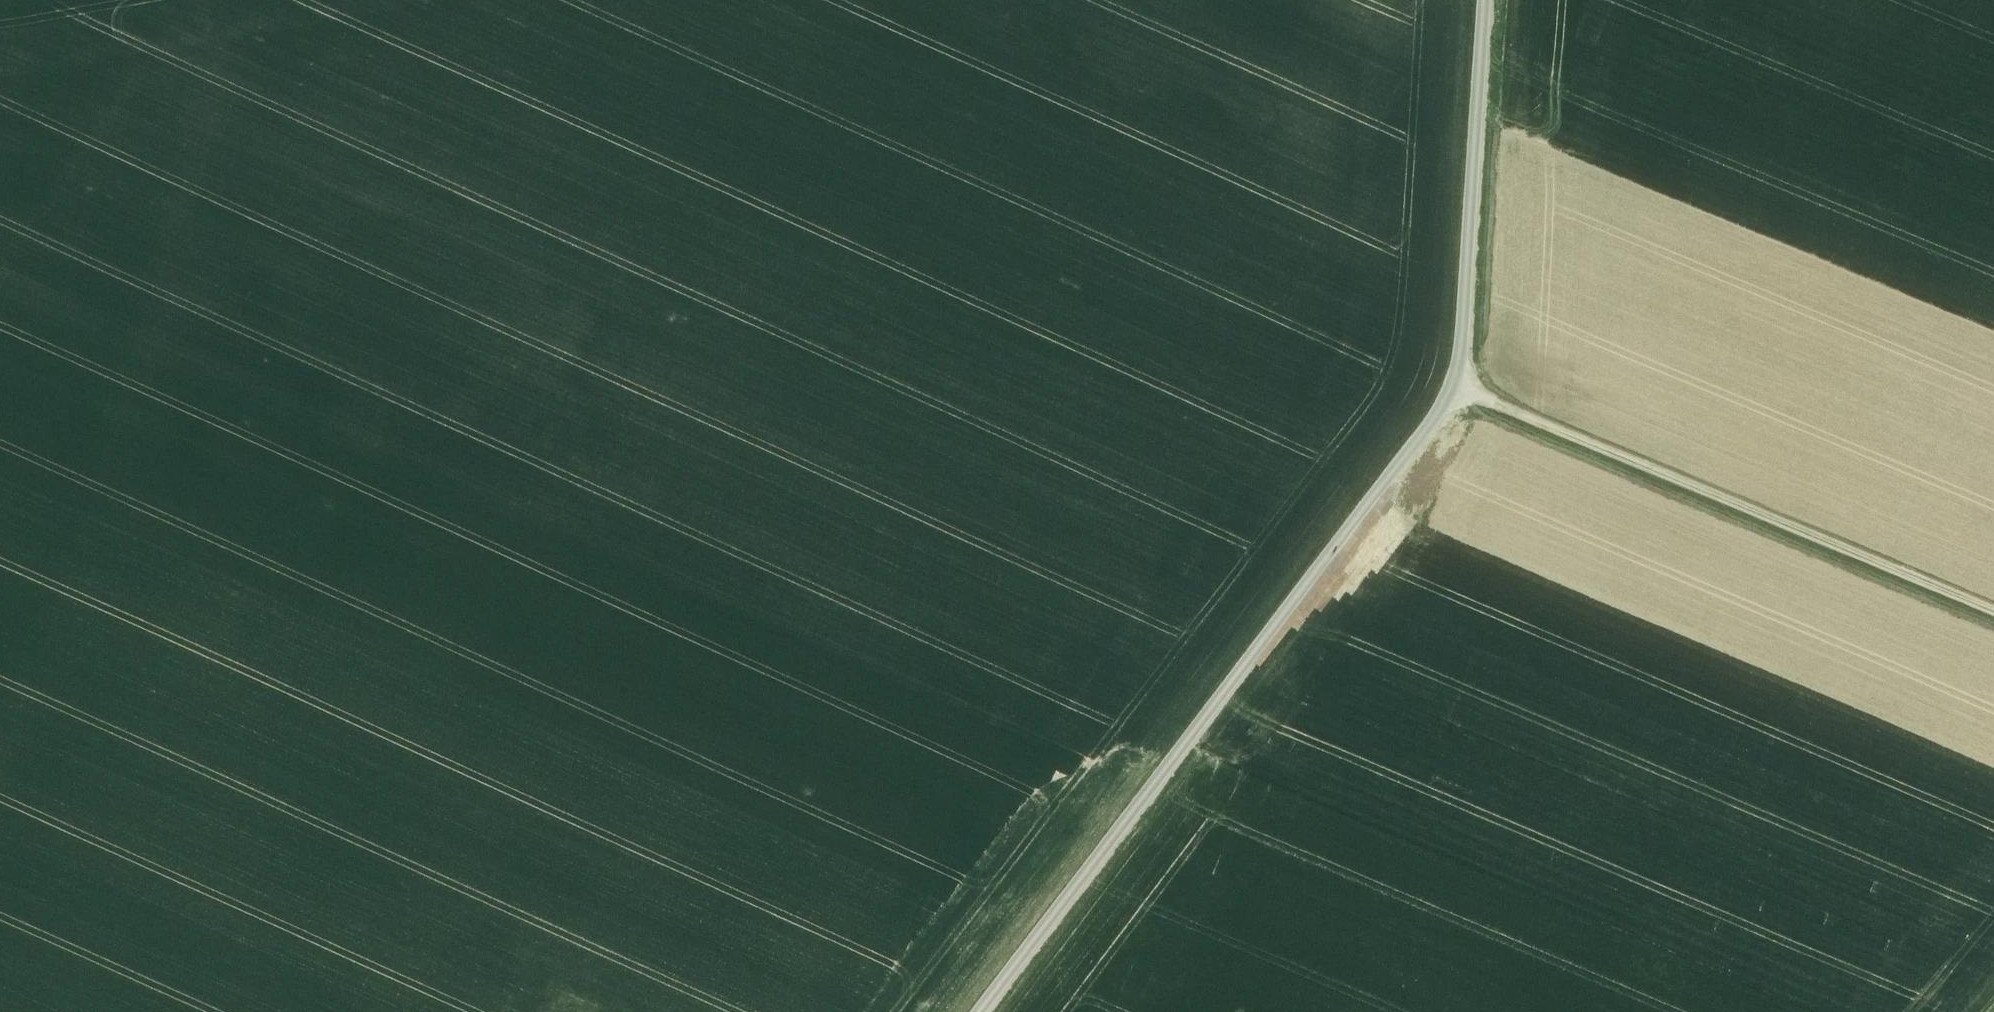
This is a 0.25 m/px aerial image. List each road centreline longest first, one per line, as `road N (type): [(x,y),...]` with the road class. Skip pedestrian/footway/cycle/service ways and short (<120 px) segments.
road 1 (track): [(997,1011),(1459,387),(1468,345),(1484,0)]
road 2 (track): [(1459,387),(1993,612)]

